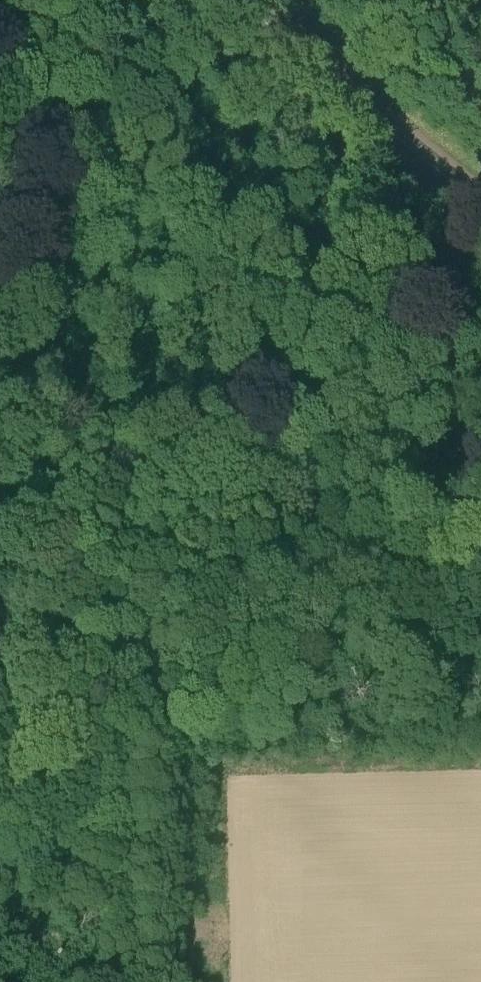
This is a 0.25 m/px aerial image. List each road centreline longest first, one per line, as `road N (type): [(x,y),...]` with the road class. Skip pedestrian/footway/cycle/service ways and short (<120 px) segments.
road 1 (secondary): [(480,211),(222,0)]

